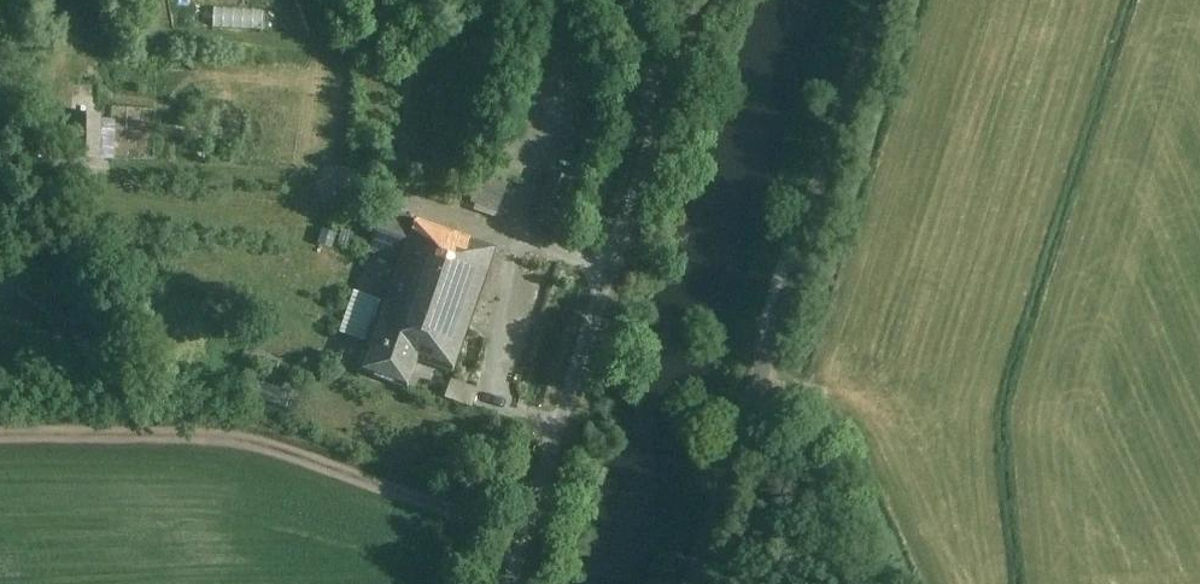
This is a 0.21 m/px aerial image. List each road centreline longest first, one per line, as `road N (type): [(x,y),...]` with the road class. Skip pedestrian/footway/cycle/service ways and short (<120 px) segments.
road 1 (unclassified): [(693,583),(876,0)]
road 2 (unclassified): [(507,583),(662,113),(641,62)]
road 3 (track): [(522,539),(238,436),(0,436)]

